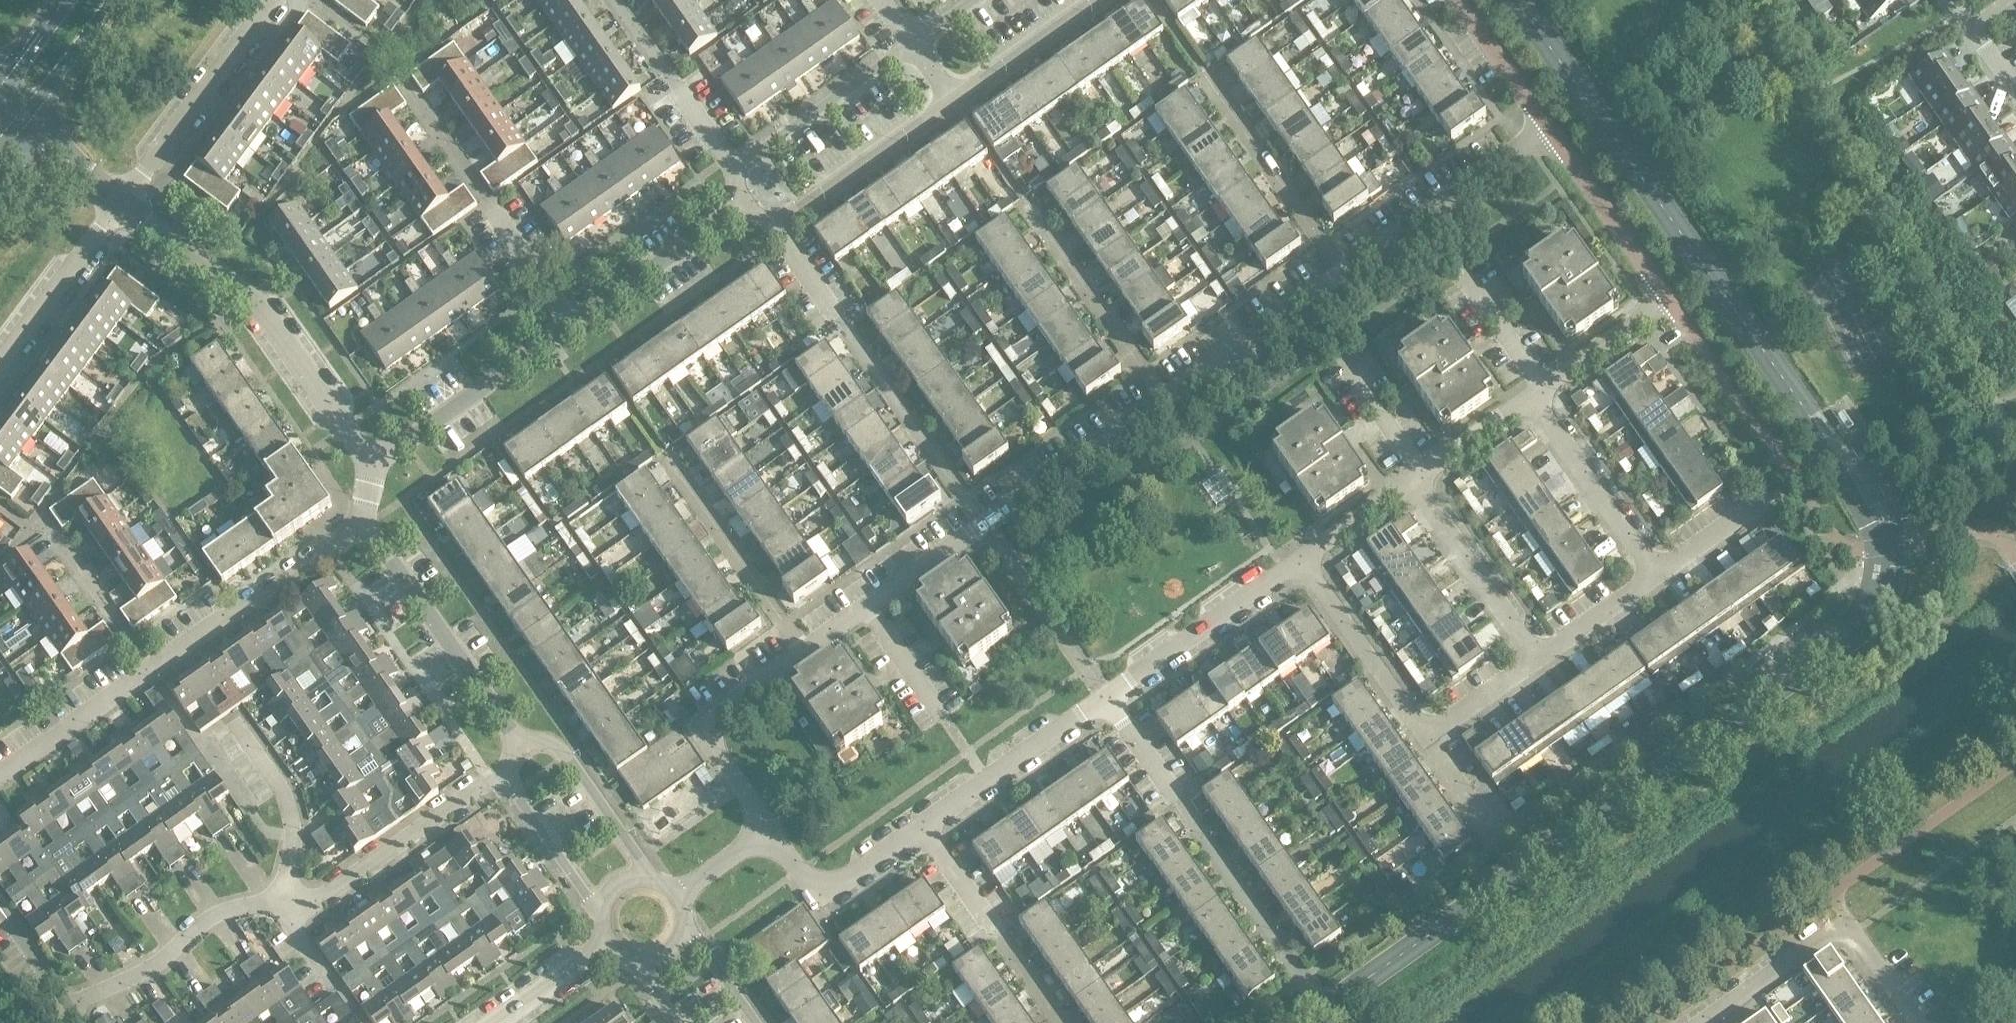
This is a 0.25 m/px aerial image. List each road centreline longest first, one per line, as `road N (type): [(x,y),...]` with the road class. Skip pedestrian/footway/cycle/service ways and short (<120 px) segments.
road 1 (residential): [(798,648),(1543,126)]
road 2 (residential): [(67,1008),(147,972),(209,915),(319,897),(507,777)]
road 3 (residential): [(916,823),(1300,561)]
road 4 (residential): [(0,771),(364,517)]
road 5 (residential): [(379,457),(734,211)]
road 6 (residential): [(1538,396),(1671,305),(1543,126)]
road 7 (residential): [(379,457),(252,297),(122,202)]
road 8 (residential): [(518,743),(364,517)]
road 9 (residential): [(122,202),(271,0)]
road 10 (residential): [(765,833),(705,740),(718,702),(798,648)]
road 11 (residential): [(665,457),(798,648)]
road 12 (residential): [(1428,747),(1300,561)]
road 13 (residential): [(1541,667),(1418,480)]
road 14 (residential): [(911,35),(732,164)]
road 15 (residential): [(779,230),(956,101)]
road 16 (residential): [(1655,575),(1538,396)]
road 17 (residential): [(0,358),(122,202)]
road 18 (residential): [(648,872),(562,752),(540,739),(518,743)]
road 19 (residential): [(916,823),(826,880),(793,872),(765,833)]
road 20 (residential): [(1700,1022),(1849,923)]
road 21 (residential): [(956,101),(1095,0)]
road 22 (residential): [(507,777),(597,916)]
road 23 (residential): [(1543,126),(1456,0)]
road 24 (residential): [(1541,667),(1655,575)]
road 25 (residential): [(1418,480),(1538,396)]
road 26 (residential): [(1300,561),(1418,480)]
road 27 (residential): [(1428,747),(1541,667)]
road 28 (residential): [(997,935),(916,823)]
road 29 (residential): [(495,1022),(606,941)]
road 30 (secondary): [(29,109),(111,0)]
road 31 (residential): [(1655,575),(1765,497)]
road 32 (residential): [(8,135),(122,202)]
road 33 (residential): [(122,202),(29,109)]
road 34 (residential): [(758,1022),(683,919)]
road 35 (residential): [(1919,1022),(1849,923)]

